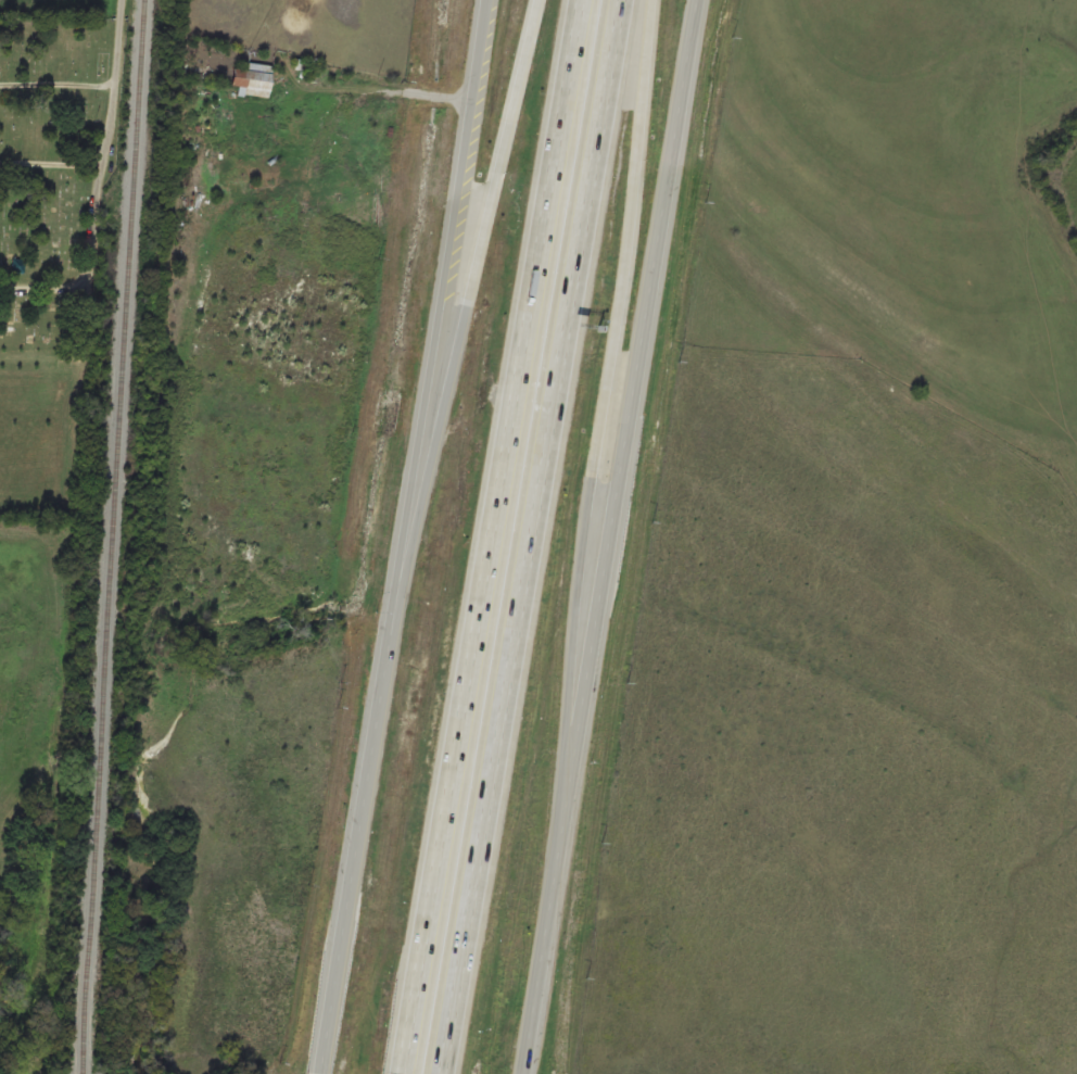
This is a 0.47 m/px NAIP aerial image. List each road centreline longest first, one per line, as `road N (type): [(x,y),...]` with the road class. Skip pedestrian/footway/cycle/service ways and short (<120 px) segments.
road 1 (motorway): [(580,0),(402,1073)]
road 2 (motorway): [(442,1073),(619,0)]
road 3 (tertiary): [(522,1073),(695,0)]
road 4 (tertiary): [(487,0),(318,1073)]
road 5 (motorway): [(560,837),(573,654),(649,0)]
road 6 (motorway): [(535,0),(384,678)]

